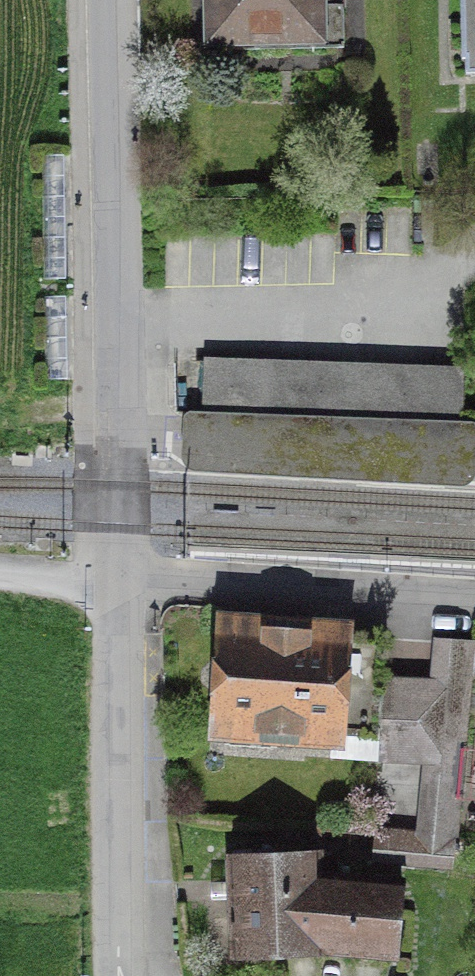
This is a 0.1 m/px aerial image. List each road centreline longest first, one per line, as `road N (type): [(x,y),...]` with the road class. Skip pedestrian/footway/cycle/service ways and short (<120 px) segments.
road 1 (unclassified): [(117,585),(107,0)]
road 2 (unclassified): [(125,975),(117,585)]
road 3 (residential): [(474,602),(117,585)]

